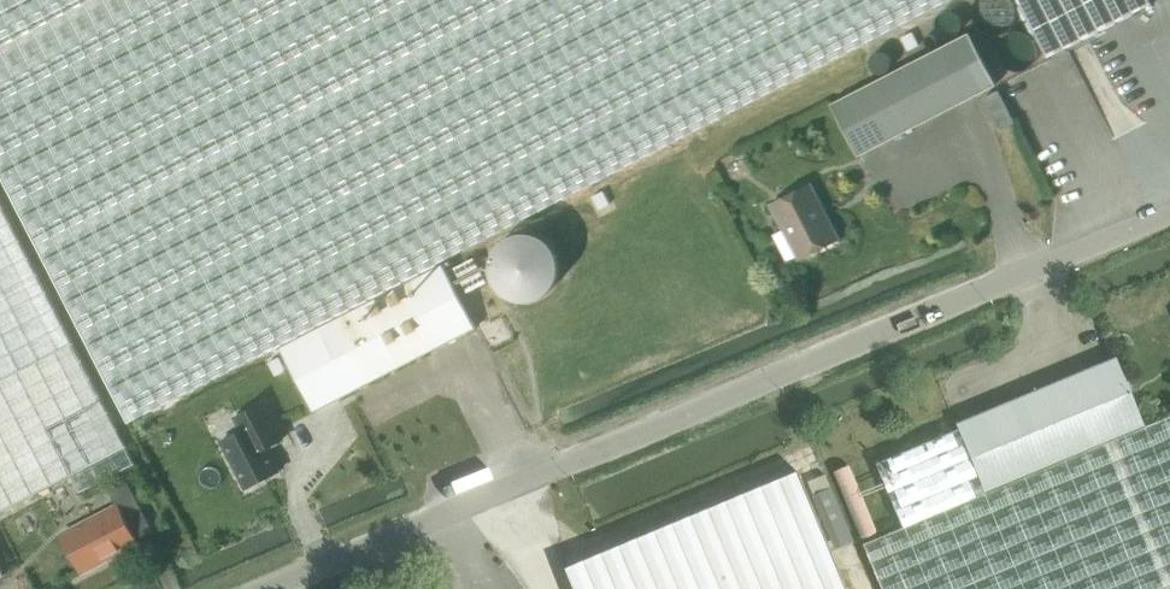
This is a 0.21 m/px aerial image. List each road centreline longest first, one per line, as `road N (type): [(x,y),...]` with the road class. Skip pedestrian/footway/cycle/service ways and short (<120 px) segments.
road 1 (unclassified): [(1169,217),(281,588)]

